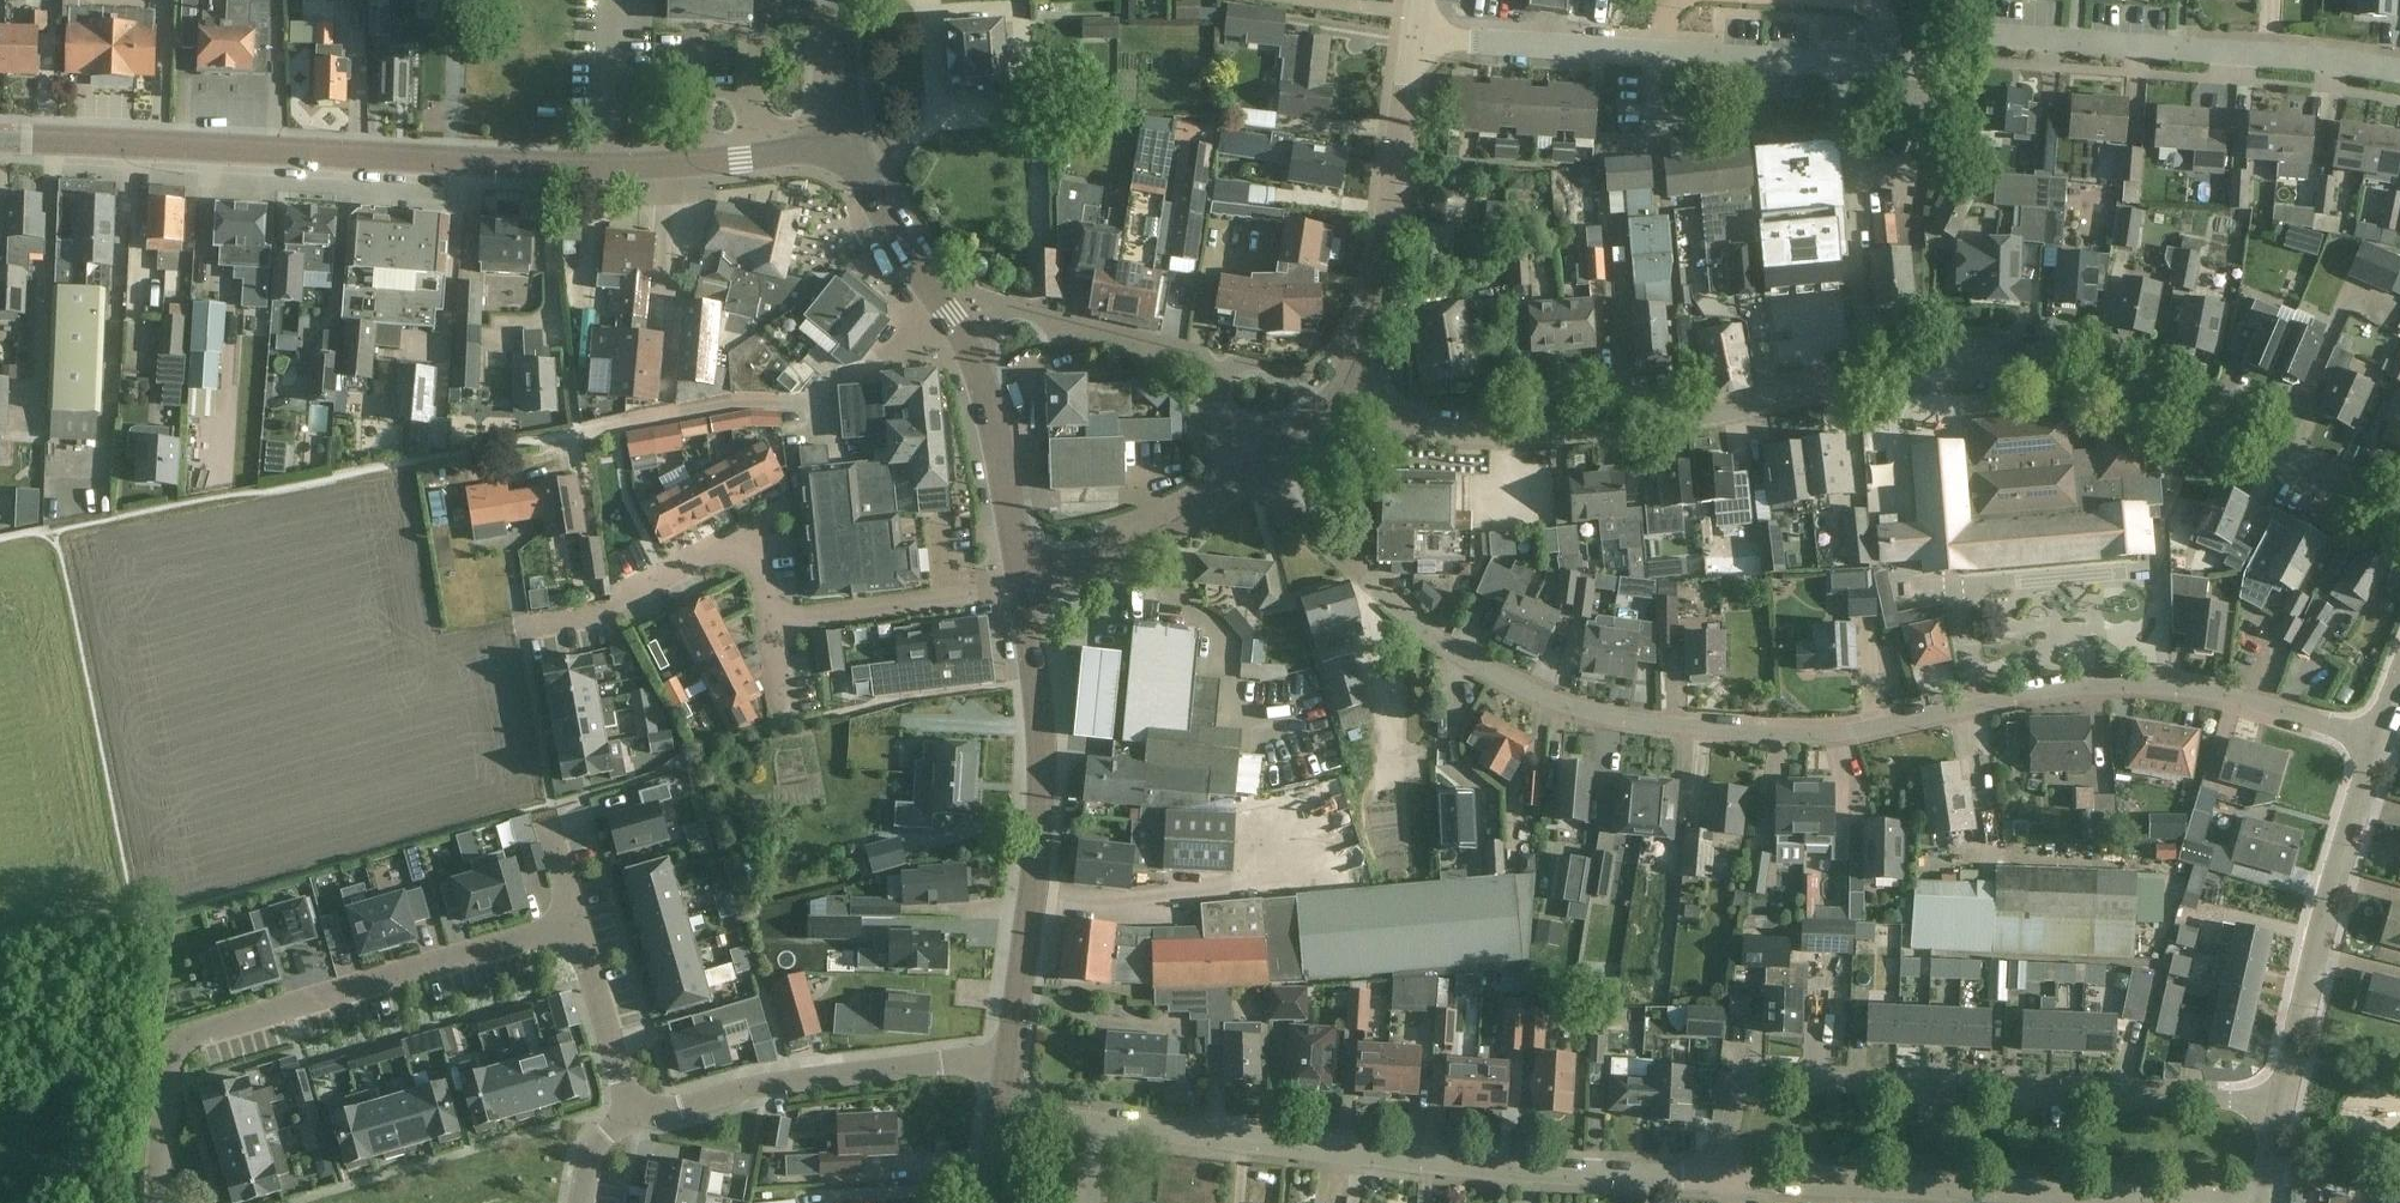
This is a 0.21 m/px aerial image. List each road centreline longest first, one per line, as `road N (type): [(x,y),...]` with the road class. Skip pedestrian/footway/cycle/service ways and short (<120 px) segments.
road 1 (residential): [(1248,471),(1445,648),(1600,716),(1820,734),(2070,685),(2193,688),(2380,739)]
road 2 (unclassified): [(2399,527),(2314,475),(2155,409),(1985,370),(1920,371),(1735,409),(1558,432),(1448,429),(1344,386)]
road 3 (secondary): [(0,138),(607,168),(845,146)]
road 4 (residential): [(1720,1180),(1737,1104),(1765,1083),(2282,1102)]
road 5 (residential): [(1720,1180),(1421,1160),(1100,1124)]
road 6 (residential): [(159,1202),(170,1057),(192,1035),(575,923)]
road 7 (residential): [(2265,1199),(1720,1180)]
road 8 (secondary): [(1008,1065),(1046,785),(1027,588)]
road 9 (residential): [(1894,67),(1416,35)]
road 10 (secondary): [(1026,576),(975,362),(896,242),(845,146)]
road 11 (residential): [(2399,69),(1991,35)]
road 12 (residential): [(1008,1065),(941,1060),(763,1084),(634,1119)]
road 13 (residential): [(2282,1102),(2324,923),(2380,739)]
road 14 (tertiary): [(1344,386),(1379,273),(1416,35)]
road 15 (residential): [(1008,305),(1217,361),(1216,408),(1248,471)]
road 16 (residential): [(1027,588),(768,623)]
road 17 (residential): [(755,529),(624,595),(607,613),(521,628)]
road 18 (tertiary): [(1026,576),(1136,541),(1248,471)]
road 19 (residential): [(634,1119),(575,923)]
road 20 (secondary): [(845,146),(844,0)]
road 21 (tertiary): [(1248,471),(1344,386)]

